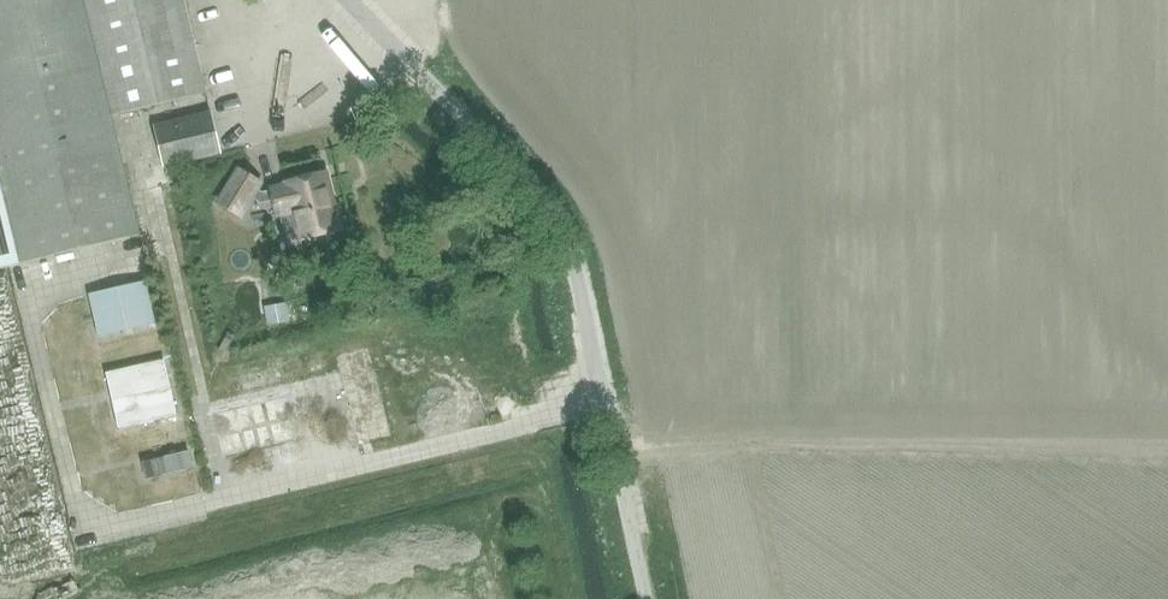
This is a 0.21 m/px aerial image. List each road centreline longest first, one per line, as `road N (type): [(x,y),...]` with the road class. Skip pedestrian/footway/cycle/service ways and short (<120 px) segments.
road 1 (unclassified): [(639,598),(569,224),(352,0)]
road 2 (track): [(0,553),(598,403)]
road 3 (track): [(1167,456),(605,451)]
road 4 (track): [(29,294),(85,533)]

